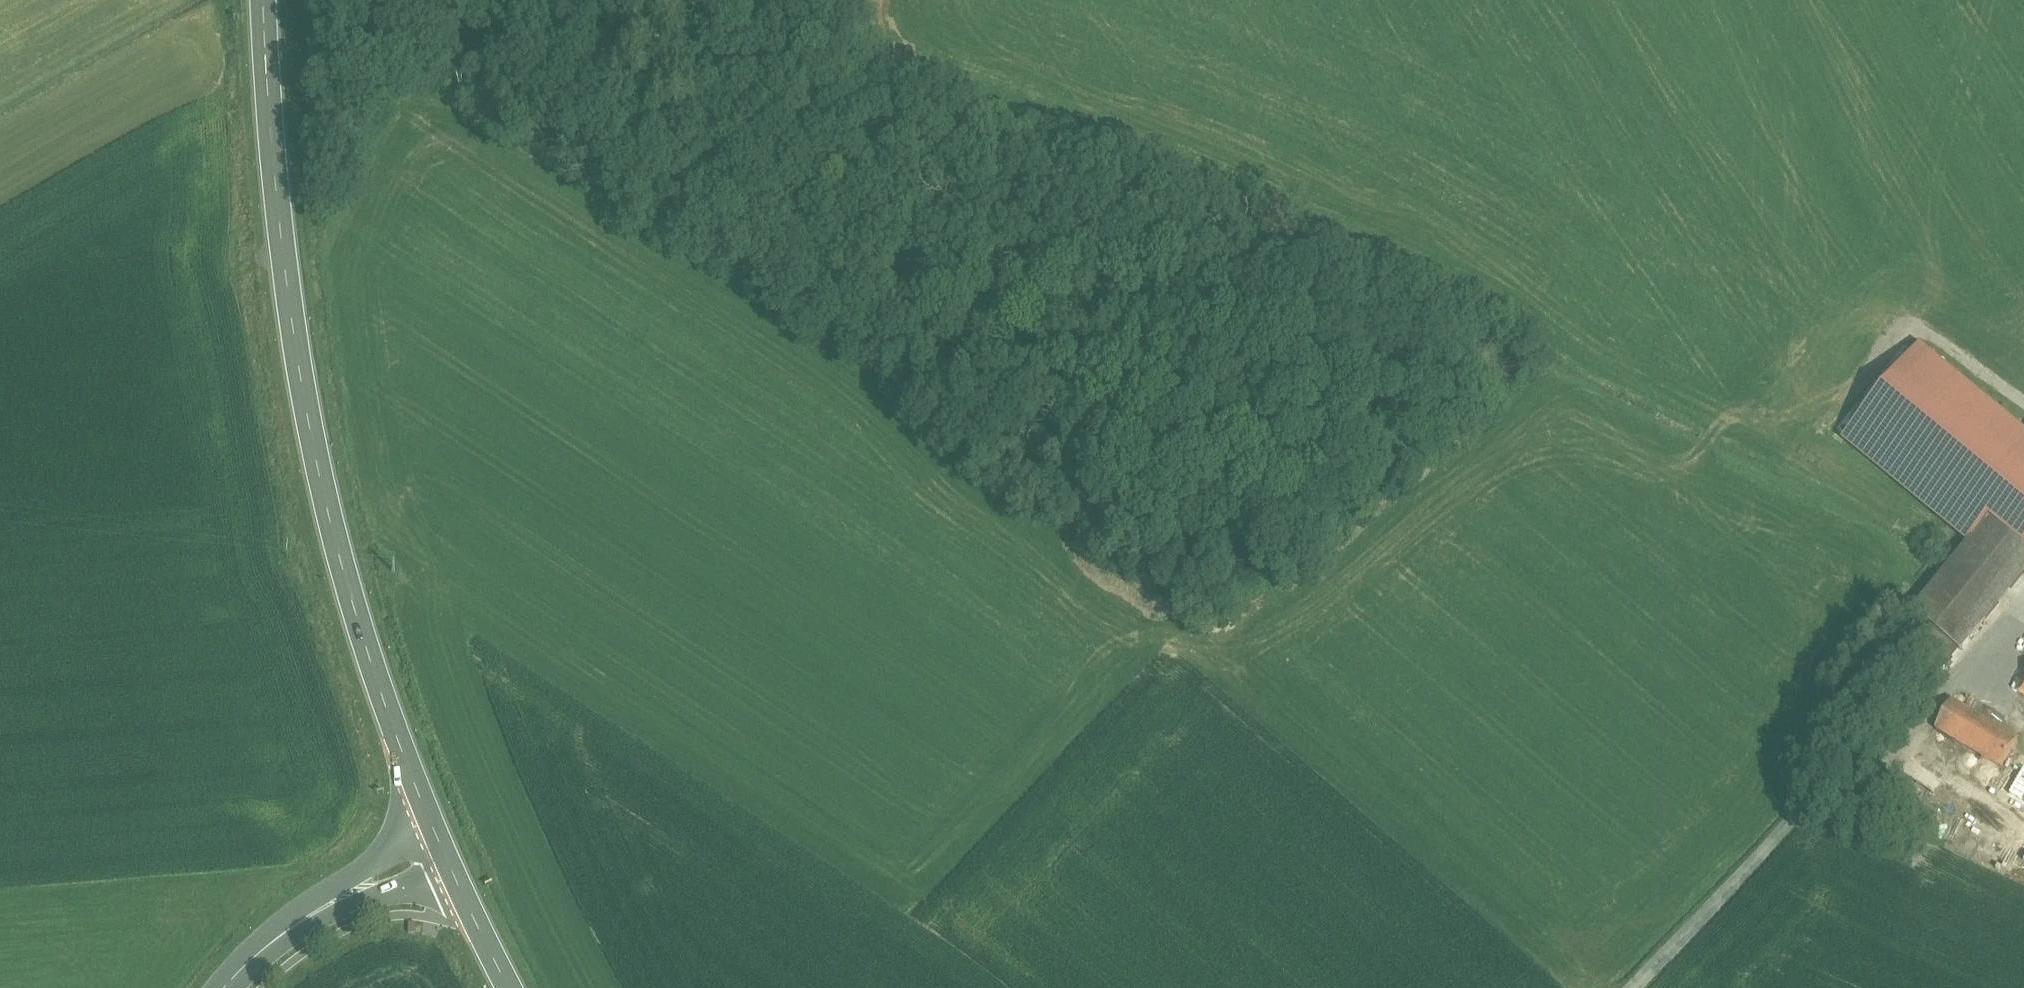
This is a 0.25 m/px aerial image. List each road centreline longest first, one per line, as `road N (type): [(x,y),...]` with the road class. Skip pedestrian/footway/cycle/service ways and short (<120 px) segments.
road 1 (secondary): [(442,850),(393,722),(326,489),(280,210),(265,0)]
road 2 (secondary): [(226,987),(311,917),(442,850)]
road 3 (secondary): [(442,850),(509,987)]

